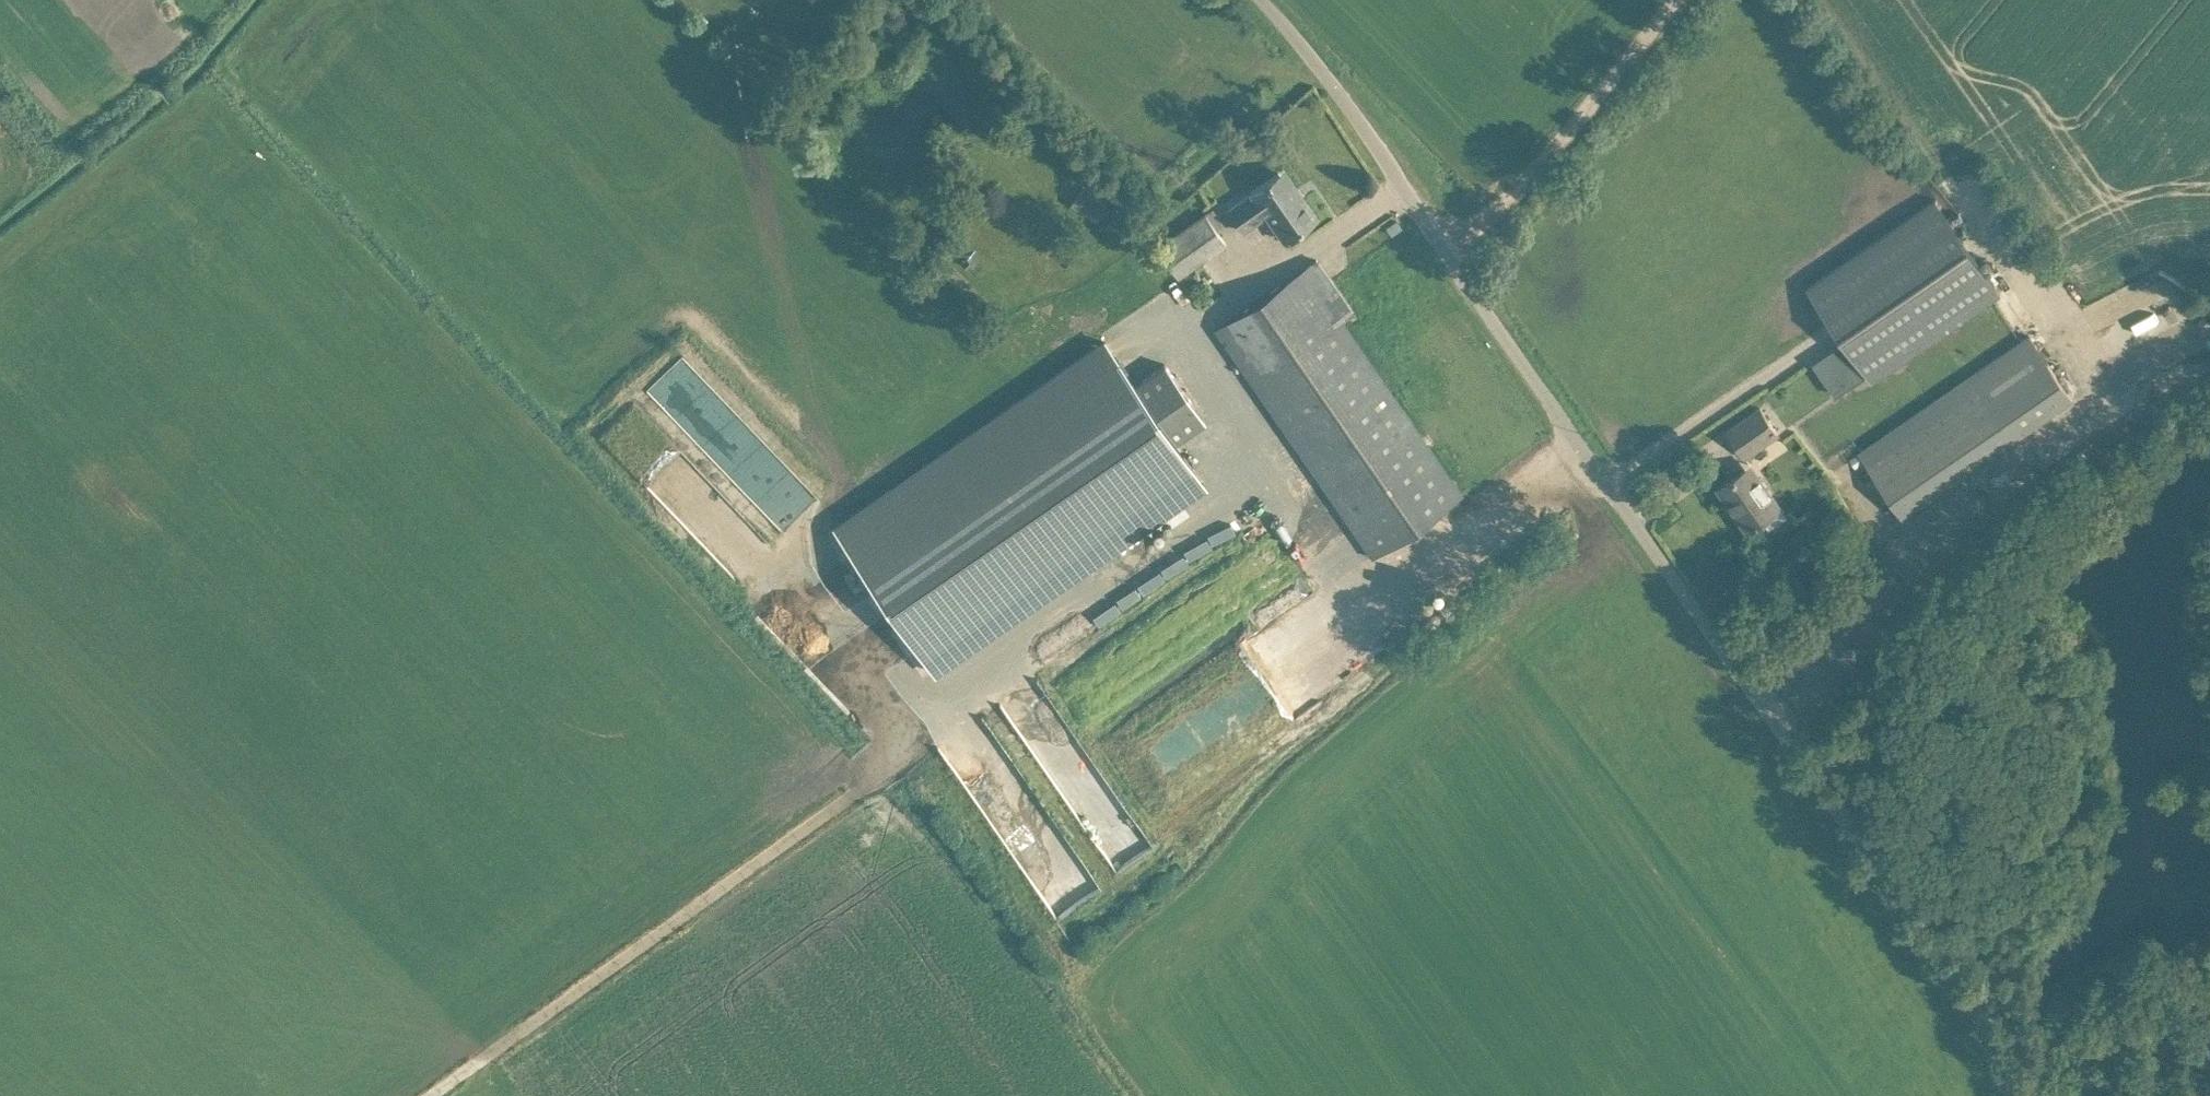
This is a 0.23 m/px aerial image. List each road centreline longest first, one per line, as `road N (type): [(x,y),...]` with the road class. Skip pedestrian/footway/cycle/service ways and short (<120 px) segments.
road 1 (unclassified): [(1809,772),(1329,78),(1258,0)]
road 2 (track): [(2024,1095),(1937,951),(1809,772)]
road 3 (track): [(1679,0),(1501,216),(1446,252)]

